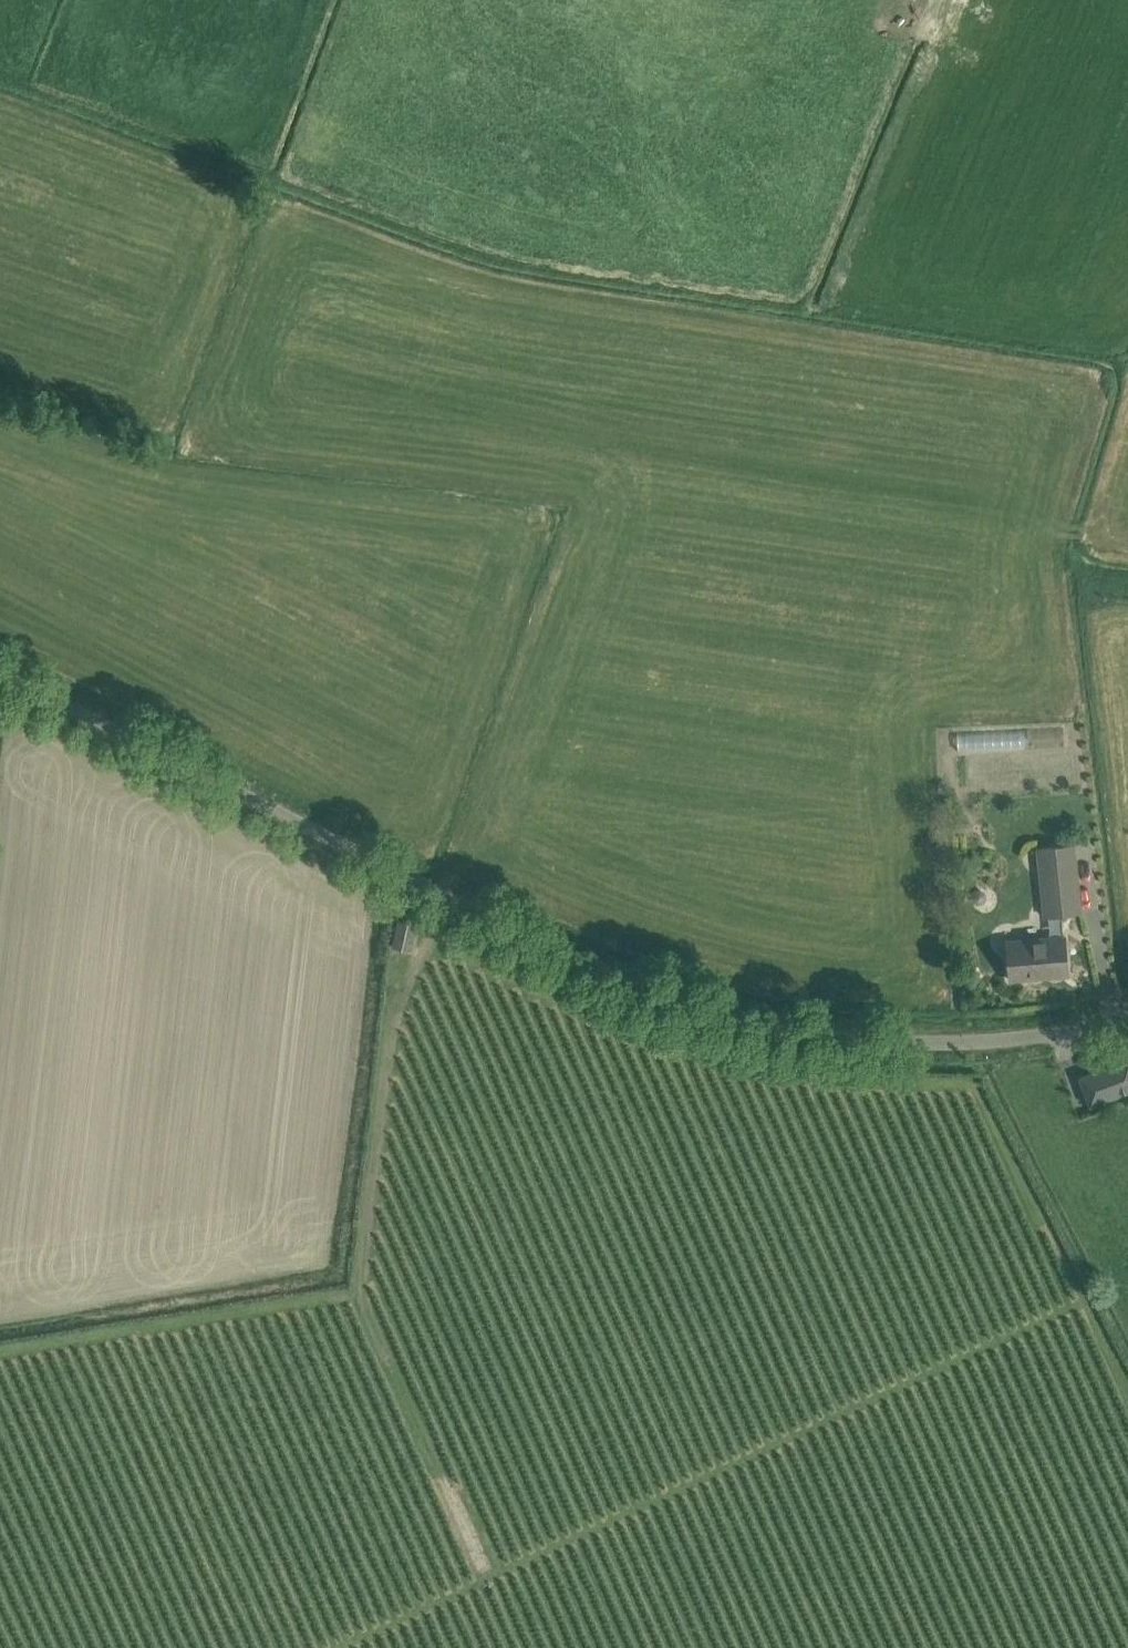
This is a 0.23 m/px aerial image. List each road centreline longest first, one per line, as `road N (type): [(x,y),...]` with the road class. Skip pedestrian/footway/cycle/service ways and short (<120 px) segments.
road 1 (unclassified): [(1127,1015),(942,1044),(847,1039),(749,1020),(625,981),(0,680)]

